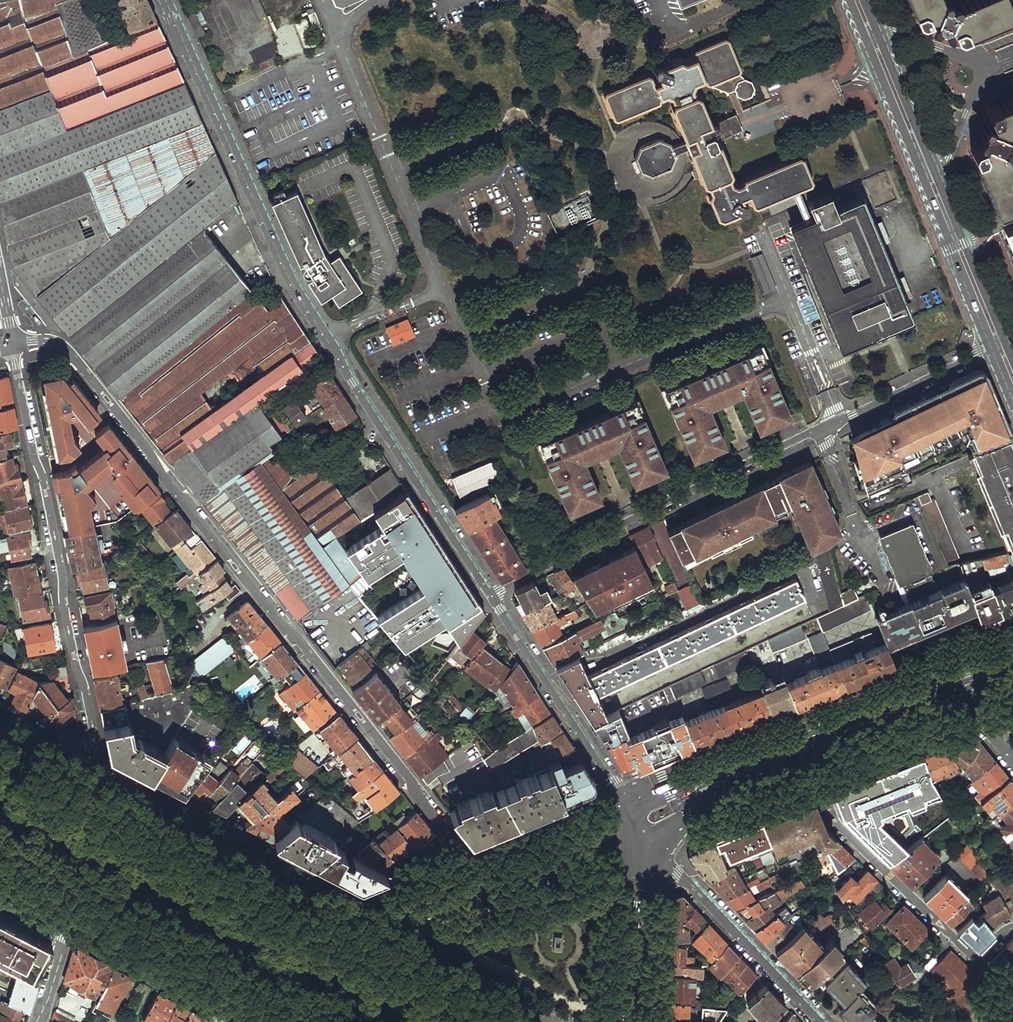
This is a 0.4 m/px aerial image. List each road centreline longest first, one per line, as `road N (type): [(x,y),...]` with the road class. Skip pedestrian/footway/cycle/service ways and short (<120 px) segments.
road 1 (residential): [(13,344),(48,341),(73,356),(472,869)]
road 2 (unclassified): [(489,595),(296,292),(164,0)]
road 3 (residential): [(489,595),(991,348)]
road 4 (residential): [(13,344),(94,729),(77,772)]
road 5 (primary): [(1012,646),(630,803)]
road 6 (residential): [(808,757),(833,820),(971,954),(982,955),(1012,929)]
road 7 (secondary): [(349,913),(77,772)]
road 8 (unclassified): [(630,803),(489,595)]
road 9 (residential): [(651,843),(821,1021)]
road 10 (tertiary): [(557,1021),(349,913)]
road 11 (primary): [(627,833),(616,1021)]
road 12 (secondary): [(75,909),(238,993)]
road 13 (primary): [(651,843),(808,757)]
road 14 (primary): [(636,1021),(651,843)]
road 15 (primary): [(808,757),(972,690)]
road 16 (secondary): [(630,803),(472,869)]
road 17 (residential): [(472,869),(503,874),(627,833)]
road 18 (tertiary): [(934,170),(879,33)]
road 19 (tertiary): [(939,224),(991,348)]
road 20 (tertiary): [(864,38),(913,162)]
road 21 (secondary): [(472,869),(349,913)]

